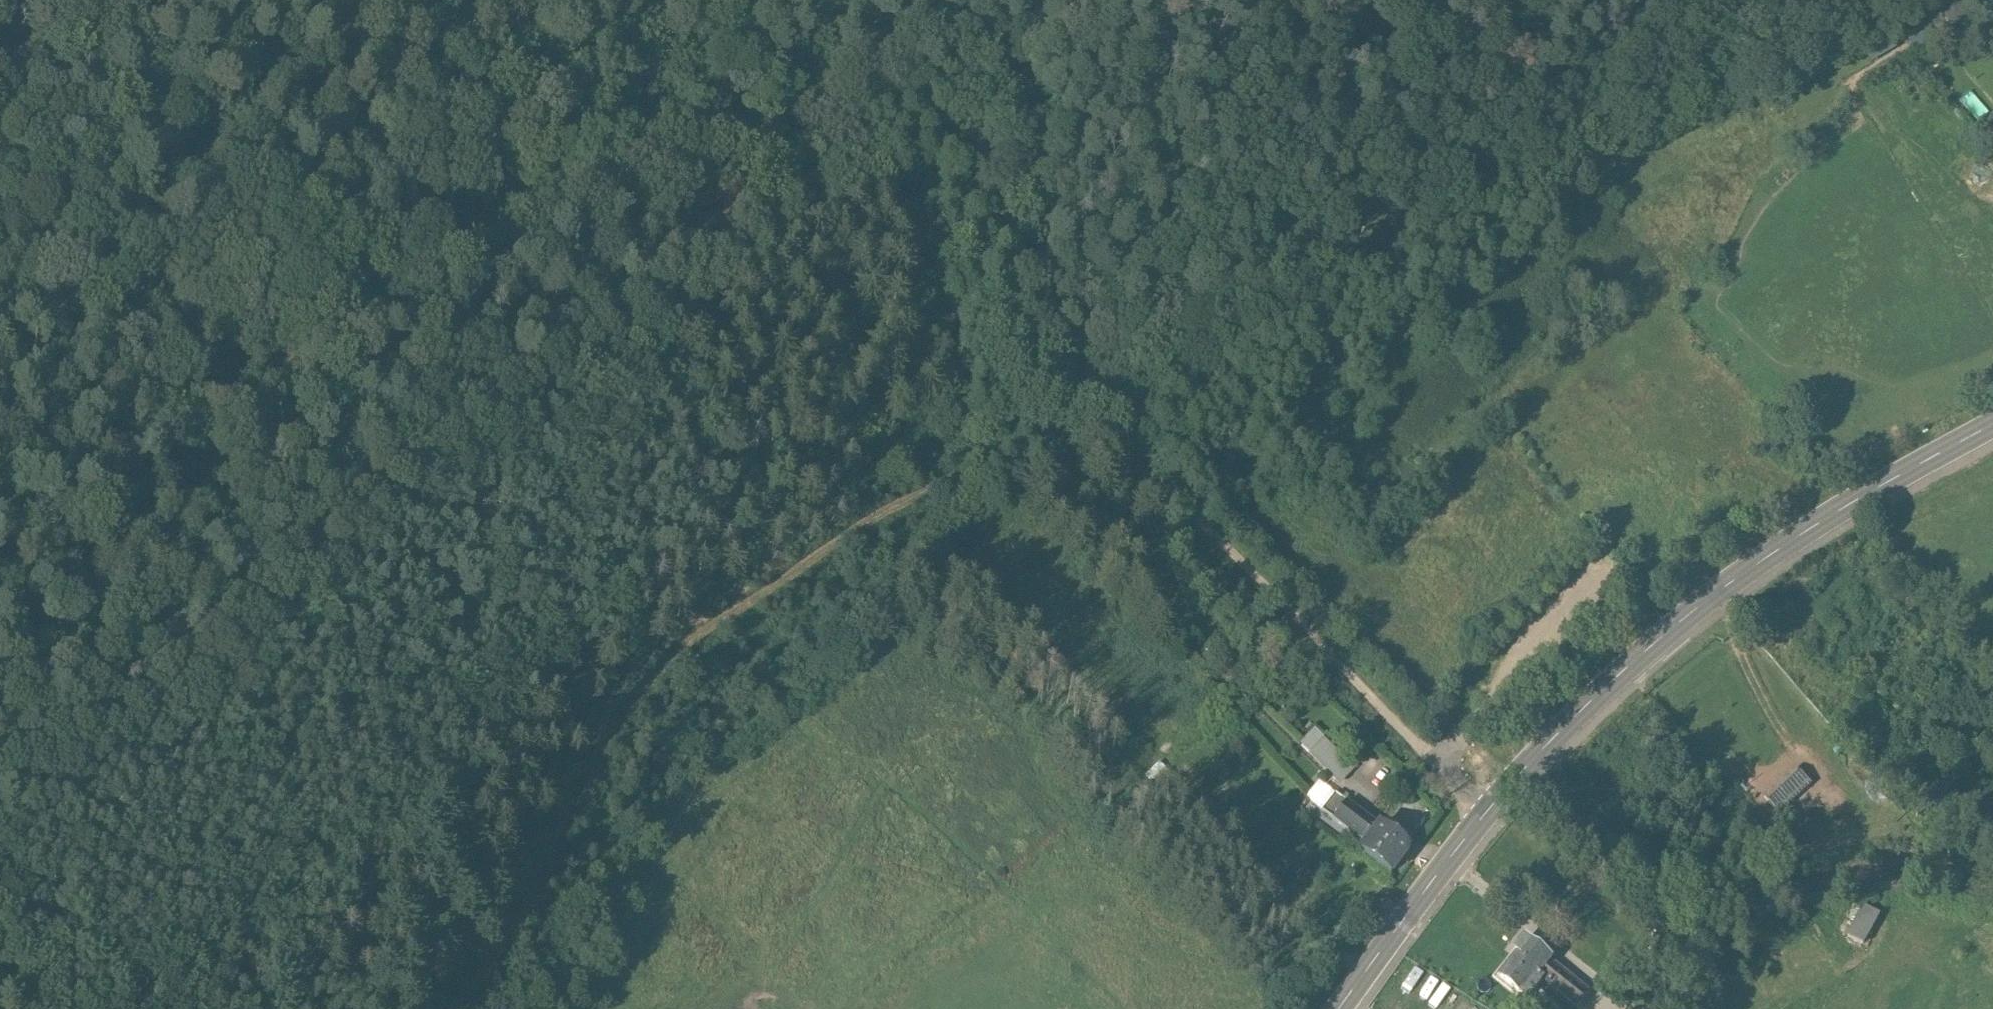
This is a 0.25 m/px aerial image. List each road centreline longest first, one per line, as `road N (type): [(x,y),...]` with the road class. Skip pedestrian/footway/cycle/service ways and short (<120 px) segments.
road 1 (track): [(1047,0),(1023,125),(1040,200),(1051,332),(1072,378),(1110,439),(1437,762)]
road 2 (track): [(457,1008),(500,952),(581,782),(652,677),(860,527),(1011,442),(1060,433),(1097,410)]
road 3 (secondary): [(1992,425),(1812,527),(1653,644),(1486,813),(1339,1008)]

